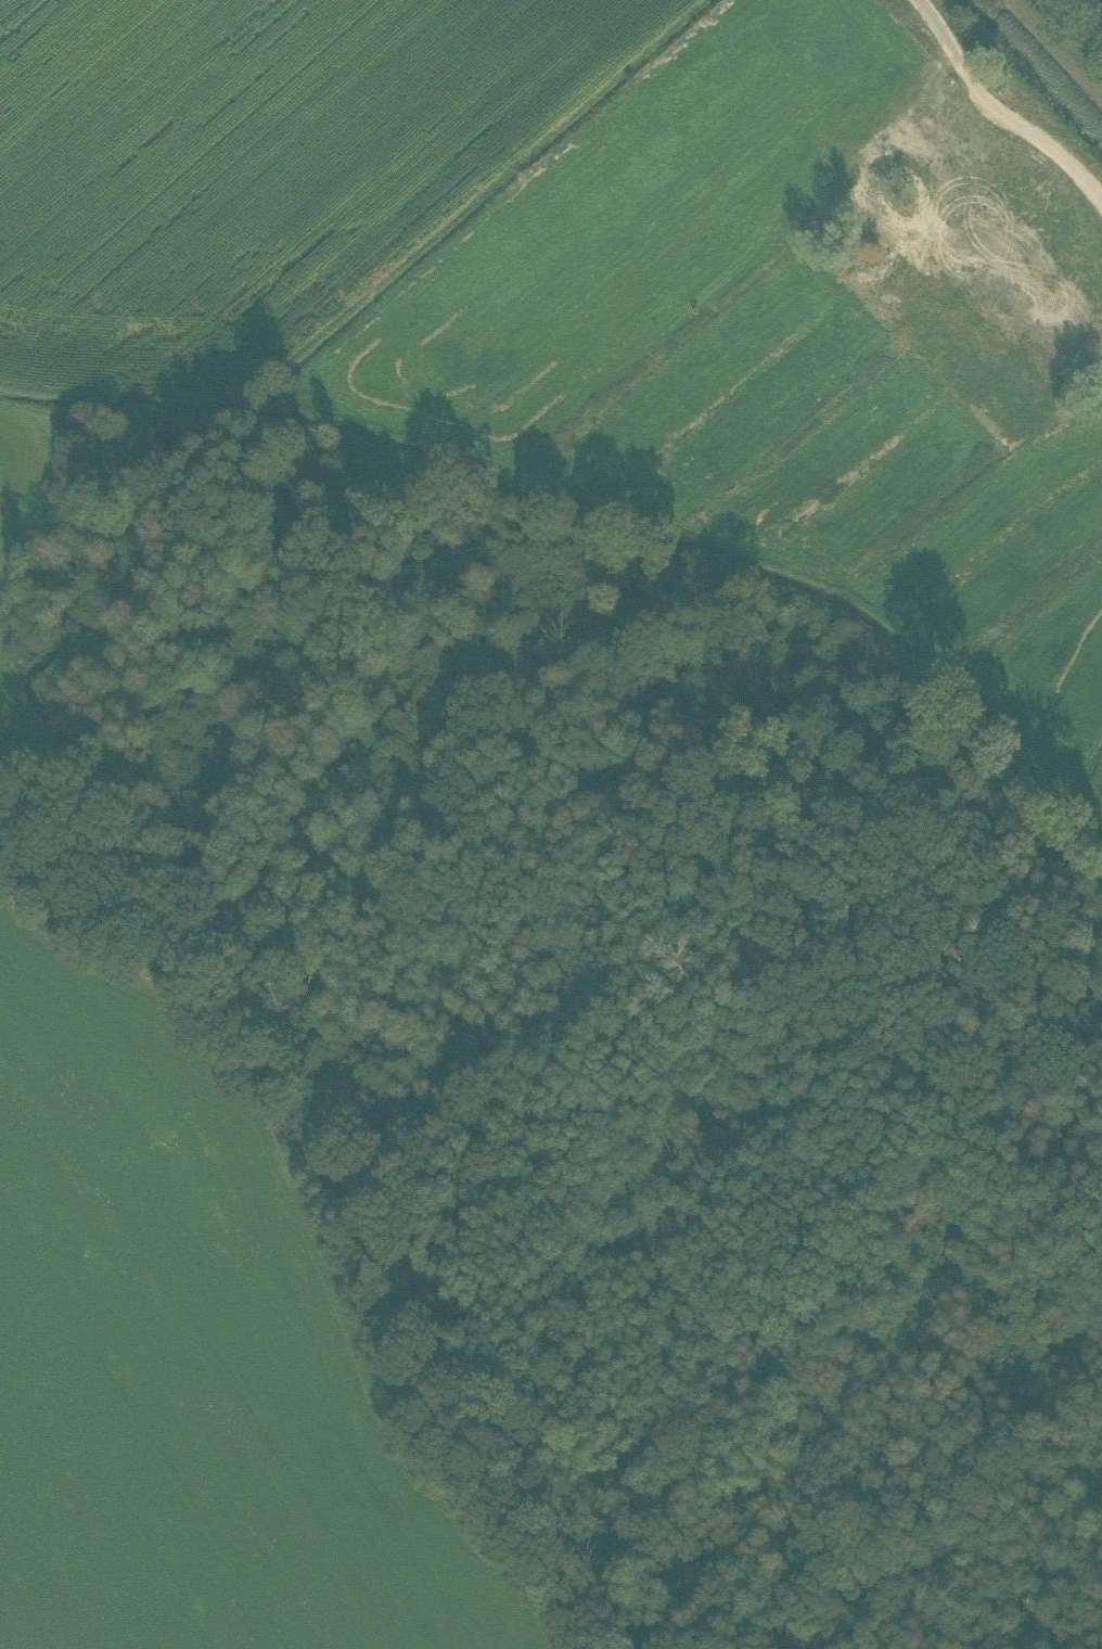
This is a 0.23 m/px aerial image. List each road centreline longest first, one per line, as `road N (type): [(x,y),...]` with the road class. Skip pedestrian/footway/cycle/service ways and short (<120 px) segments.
road 1 (unclassified): [(1101,201),(1068,161),(987,108),(918,0)]

